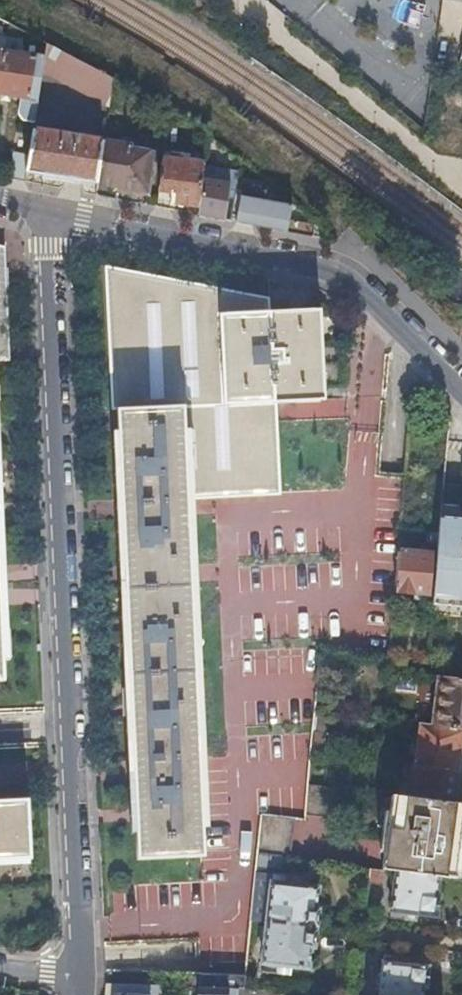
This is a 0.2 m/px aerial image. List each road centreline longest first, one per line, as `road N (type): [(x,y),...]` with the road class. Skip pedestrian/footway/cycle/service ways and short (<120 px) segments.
road 1 (residential): [(83,976),(49,210)]
road 2 (residential): [(461,390),(379,305),(333,272),(49,210)]
road 3 (track): [(333,272),(345,248),(343,230),(102,45),(23,0)]

